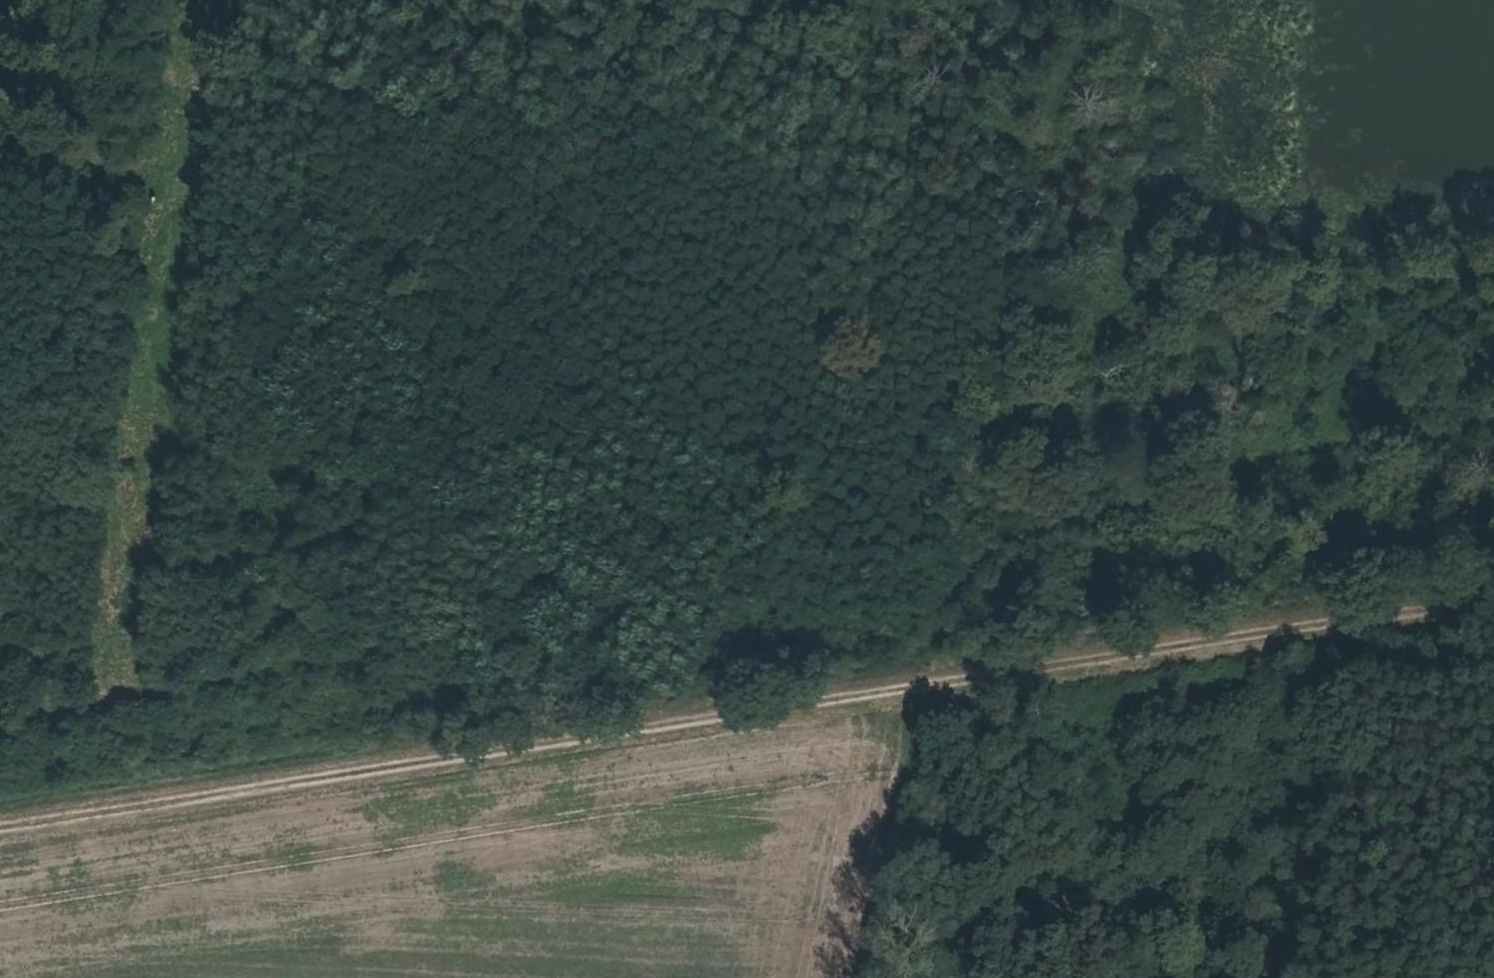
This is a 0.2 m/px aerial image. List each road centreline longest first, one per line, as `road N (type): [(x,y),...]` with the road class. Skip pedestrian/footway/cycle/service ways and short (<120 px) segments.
road 1 (track): [(1493,595),(0,831)]

